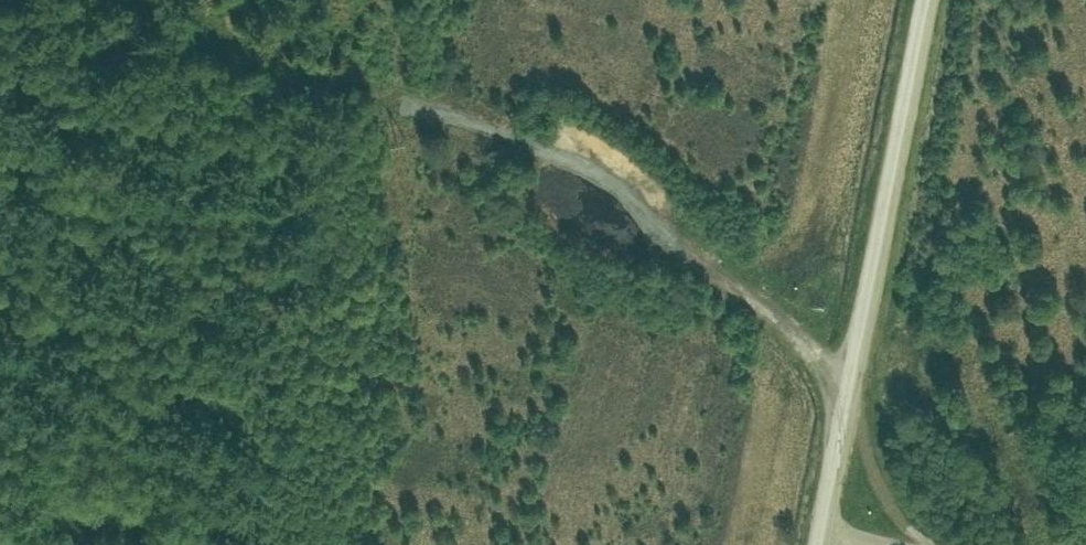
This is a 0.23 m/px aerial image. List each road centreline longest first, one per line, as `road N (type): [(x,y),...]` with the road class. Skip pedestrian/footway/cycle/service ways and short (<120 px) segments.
road 1 (unclassified): [(926,0),(820,544)]
road 2 (track): [(848,401),(795,337),(620,219)]

